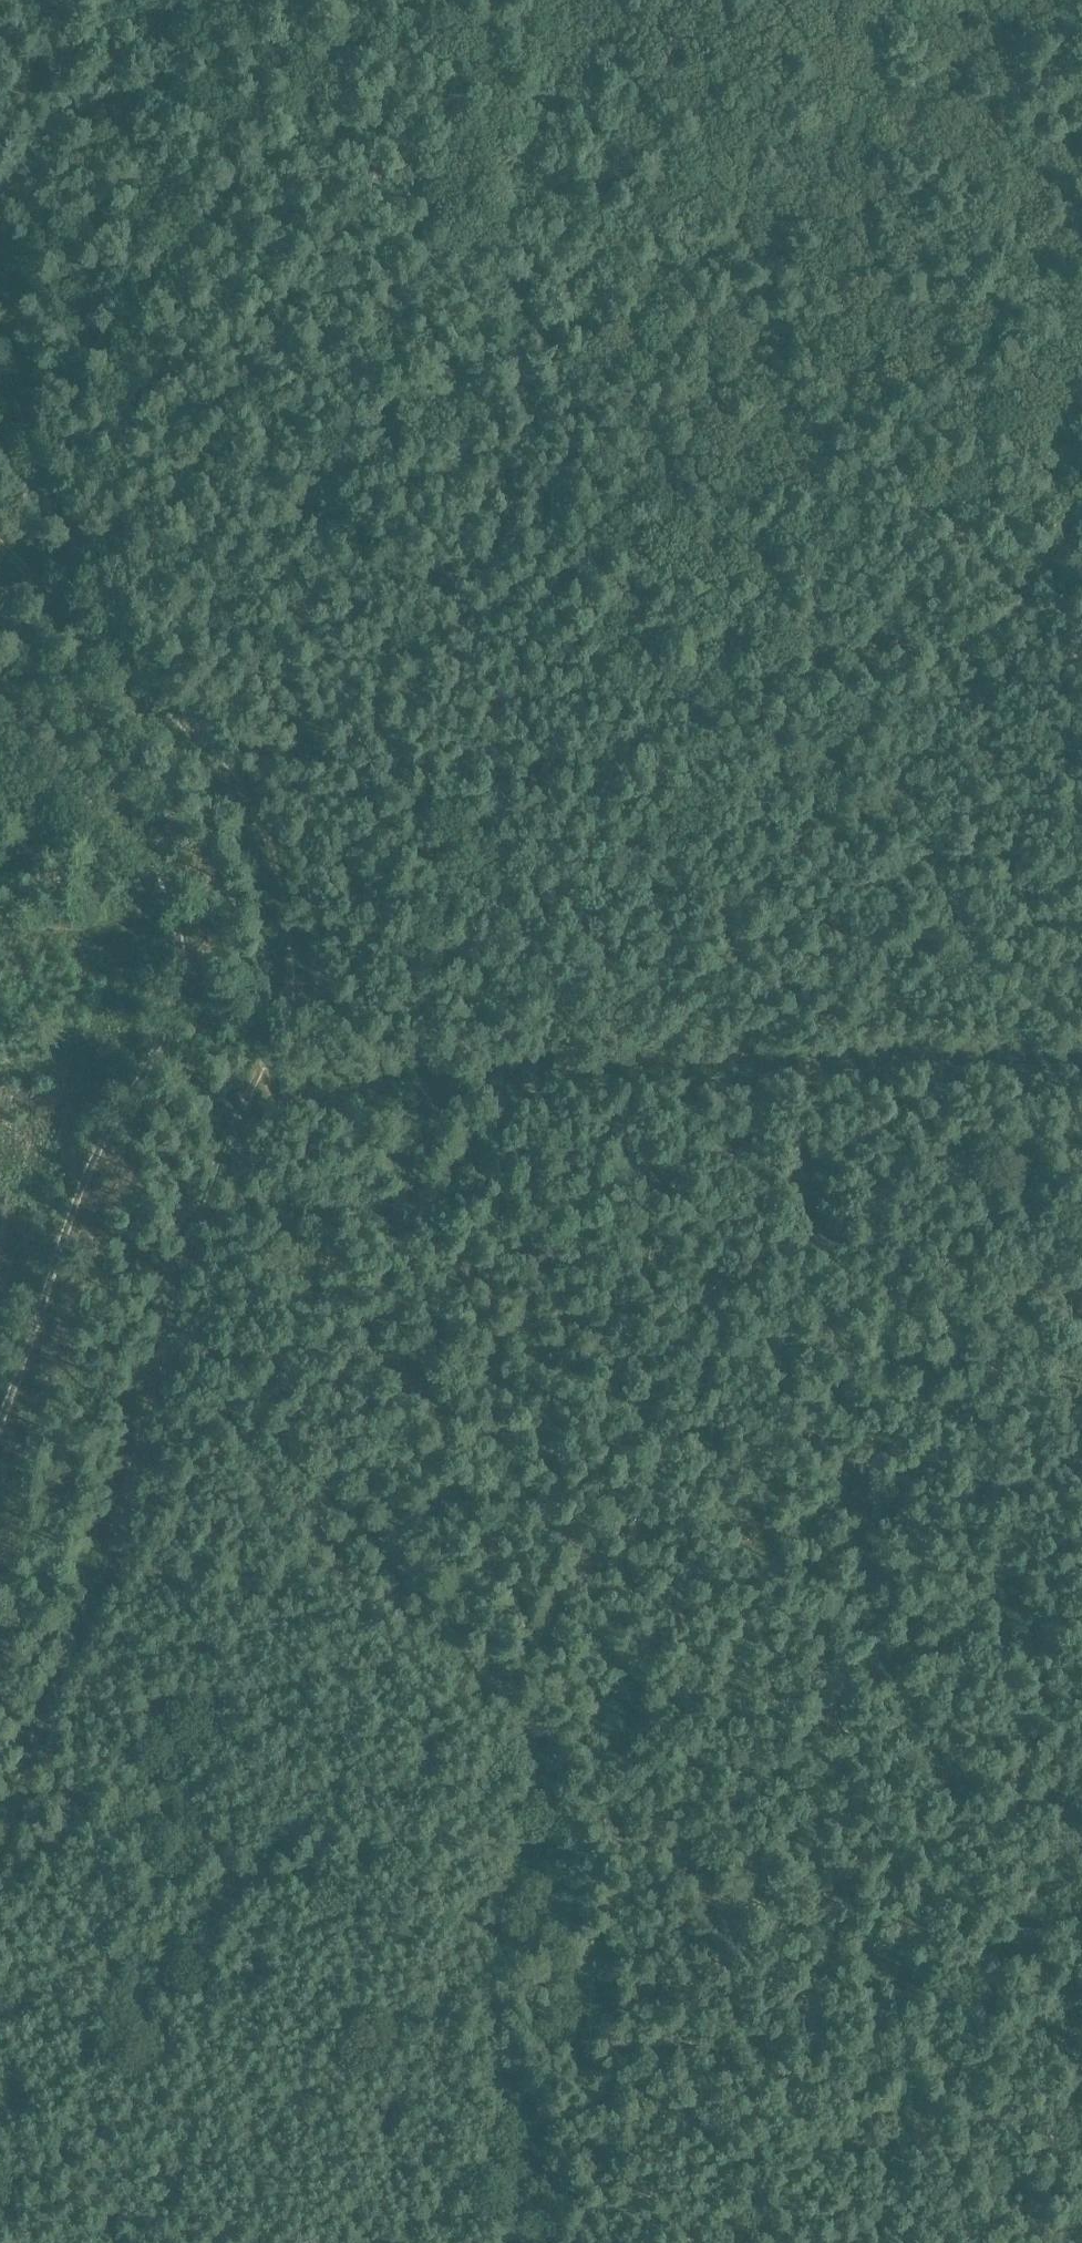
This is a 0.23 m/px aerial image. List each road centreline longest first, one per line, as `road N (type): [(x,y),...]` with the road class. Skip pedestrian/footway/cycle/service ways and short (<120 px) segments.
road 1 (track): [(0,514),(36,570),(243,787),(309,975),(0,1761)]
road 2 (track): [(134,1026),(265,1082),(608,1081),(1081,1061)]
road 3 (track): [(0,1393),(78,1157),(142,1019),(159,935),(154,899),(122,847),(0,715)]

